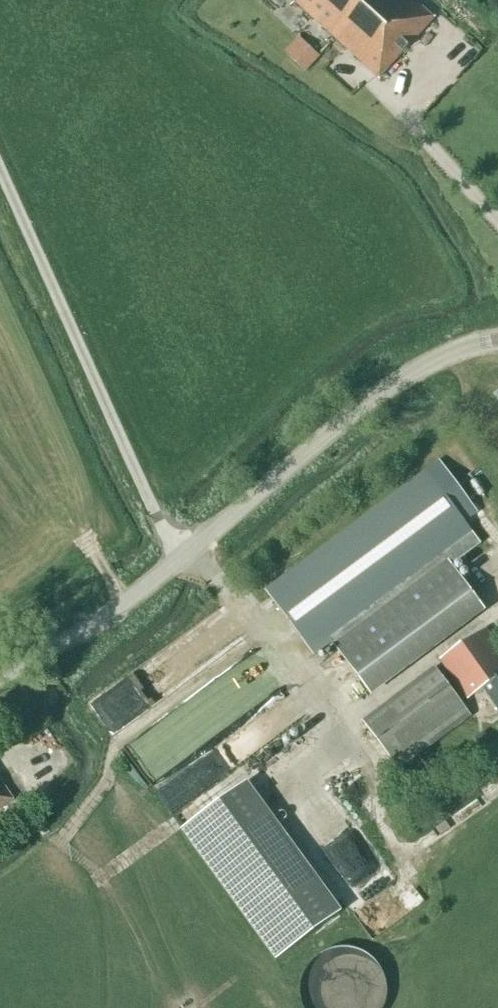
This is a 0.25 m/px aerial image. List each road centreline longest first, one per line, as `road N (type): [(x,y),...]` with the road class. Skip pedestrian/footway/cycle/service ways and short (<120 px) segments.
road 1 (unclassified): [(184,557),(158,518),(0,169)]
road 2 (tertiary): [(184,557),(390,388),(457,350),(497,341)]
road 3 (tertiary): [(0,679),(88,628),(184,557)]

